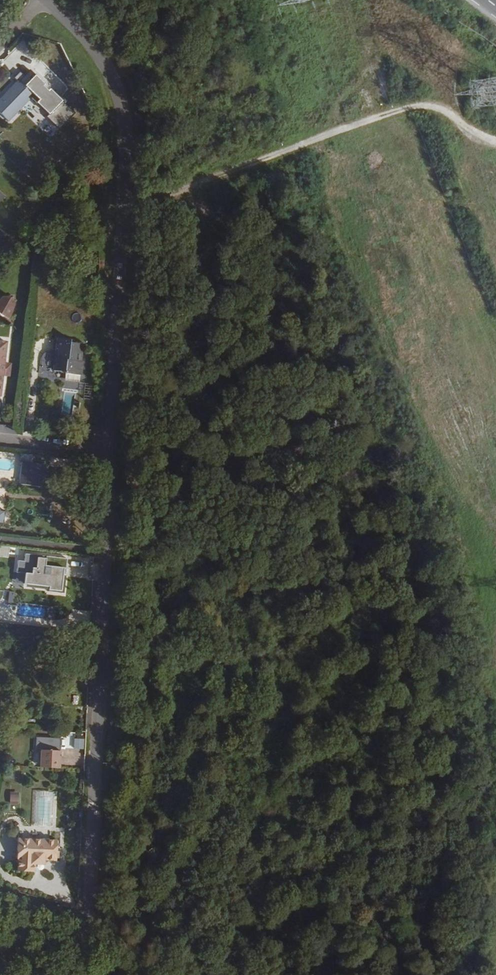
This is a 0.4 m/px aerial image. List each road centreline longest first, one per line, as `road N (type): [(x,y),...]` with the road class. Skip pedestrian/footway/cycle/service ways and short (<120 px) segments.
road 1 (unclassified): [(48,0),(111,67),(128,125),(113,456)]
road 2 (unclassified): [(113,456),(95,921)]
road 3 (track): [(495,148),(461,124),(444,98),(125,210)]

